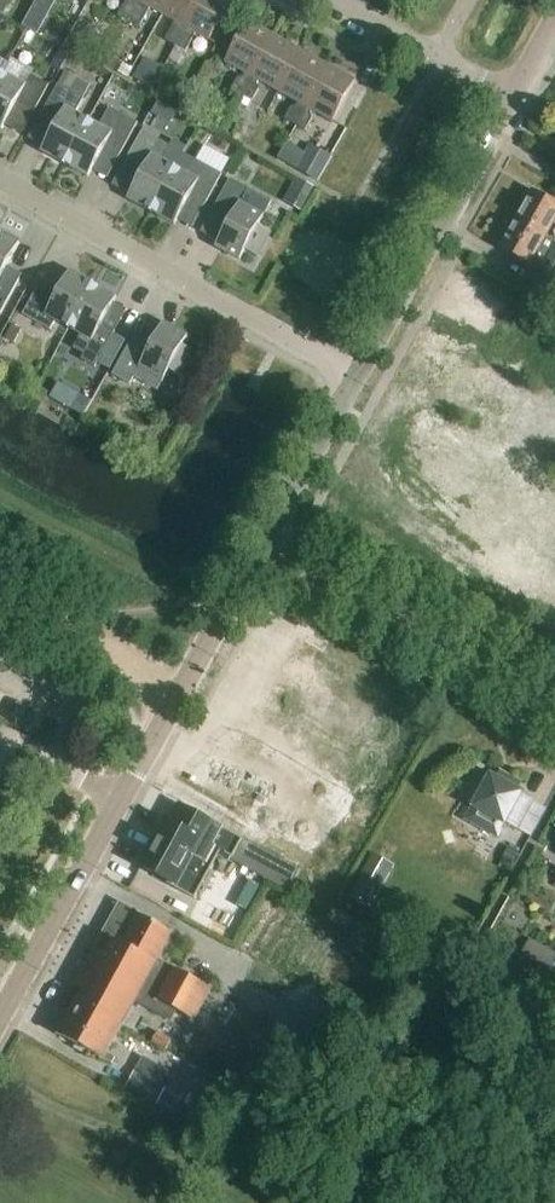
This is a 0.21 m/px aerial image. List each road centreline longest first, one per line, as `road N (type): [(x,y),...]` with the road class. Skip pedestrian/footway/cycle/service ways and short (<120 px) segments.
road 1 (unclassified): [(0,1012),(265,544)]
road 2 (unclassified): [(358,375),(0,178)]
road 3 (unclassified): [(554,703),(265,544)]
road 4 (unclassified): [(358,375),(511,97)]
road 5 (track): [(0,581),(186,683)]
road 6 (unclassified): [(265,544),(358,375)]

